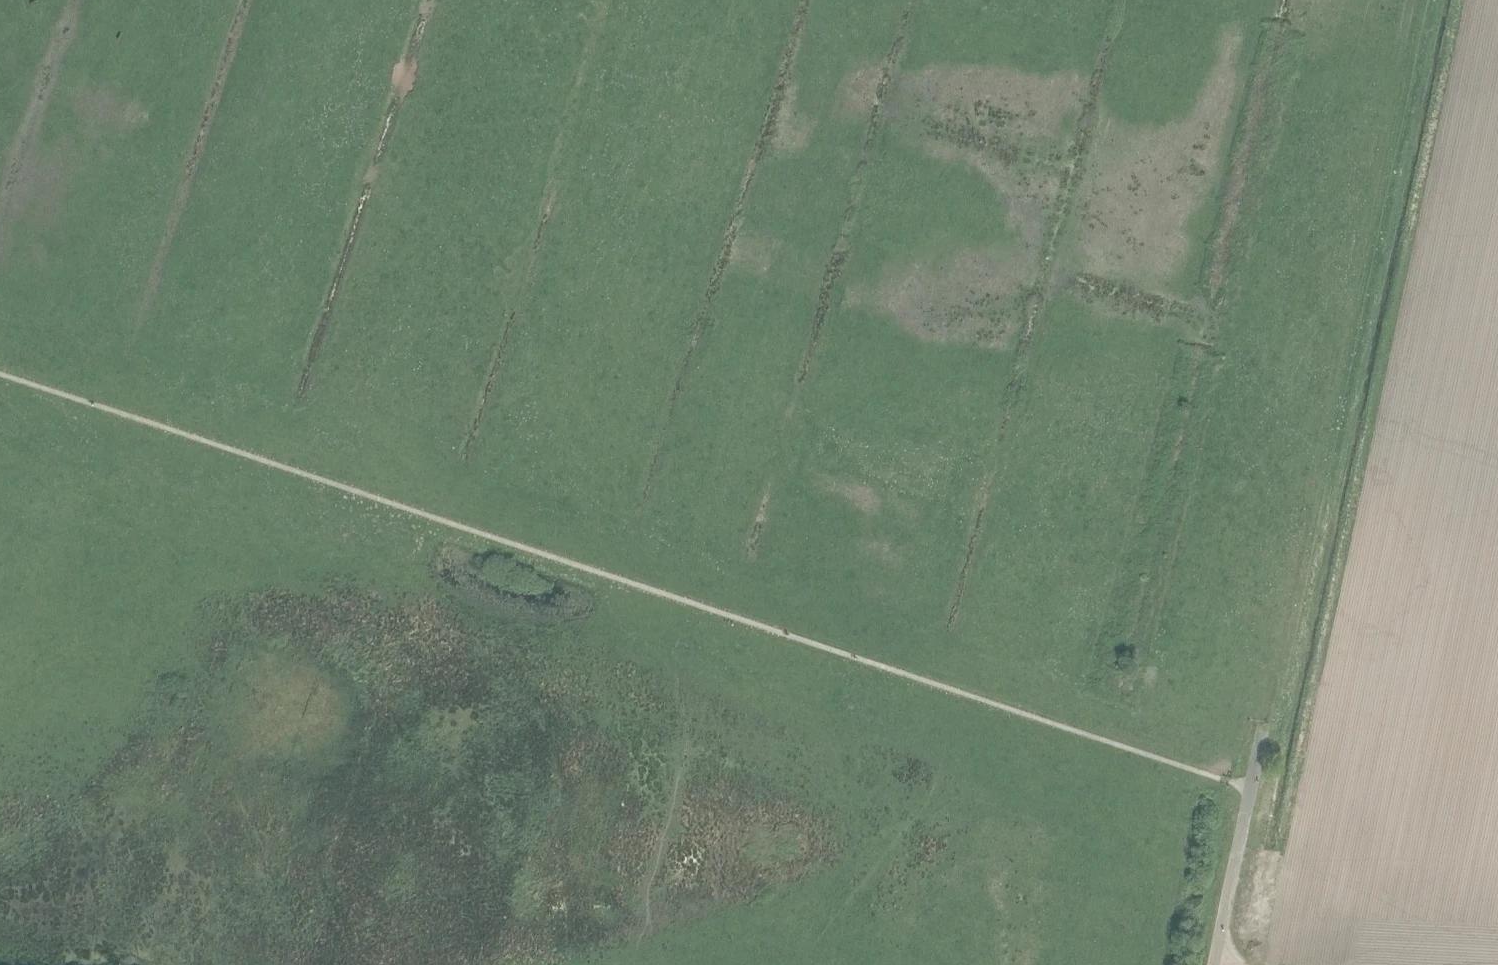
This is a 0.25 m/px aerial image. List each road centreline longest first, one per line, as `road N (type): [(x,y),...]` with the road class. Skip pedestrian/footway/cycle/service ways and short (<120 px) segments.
road 1 (unclassified): [(1213,964),(1252,787)]

